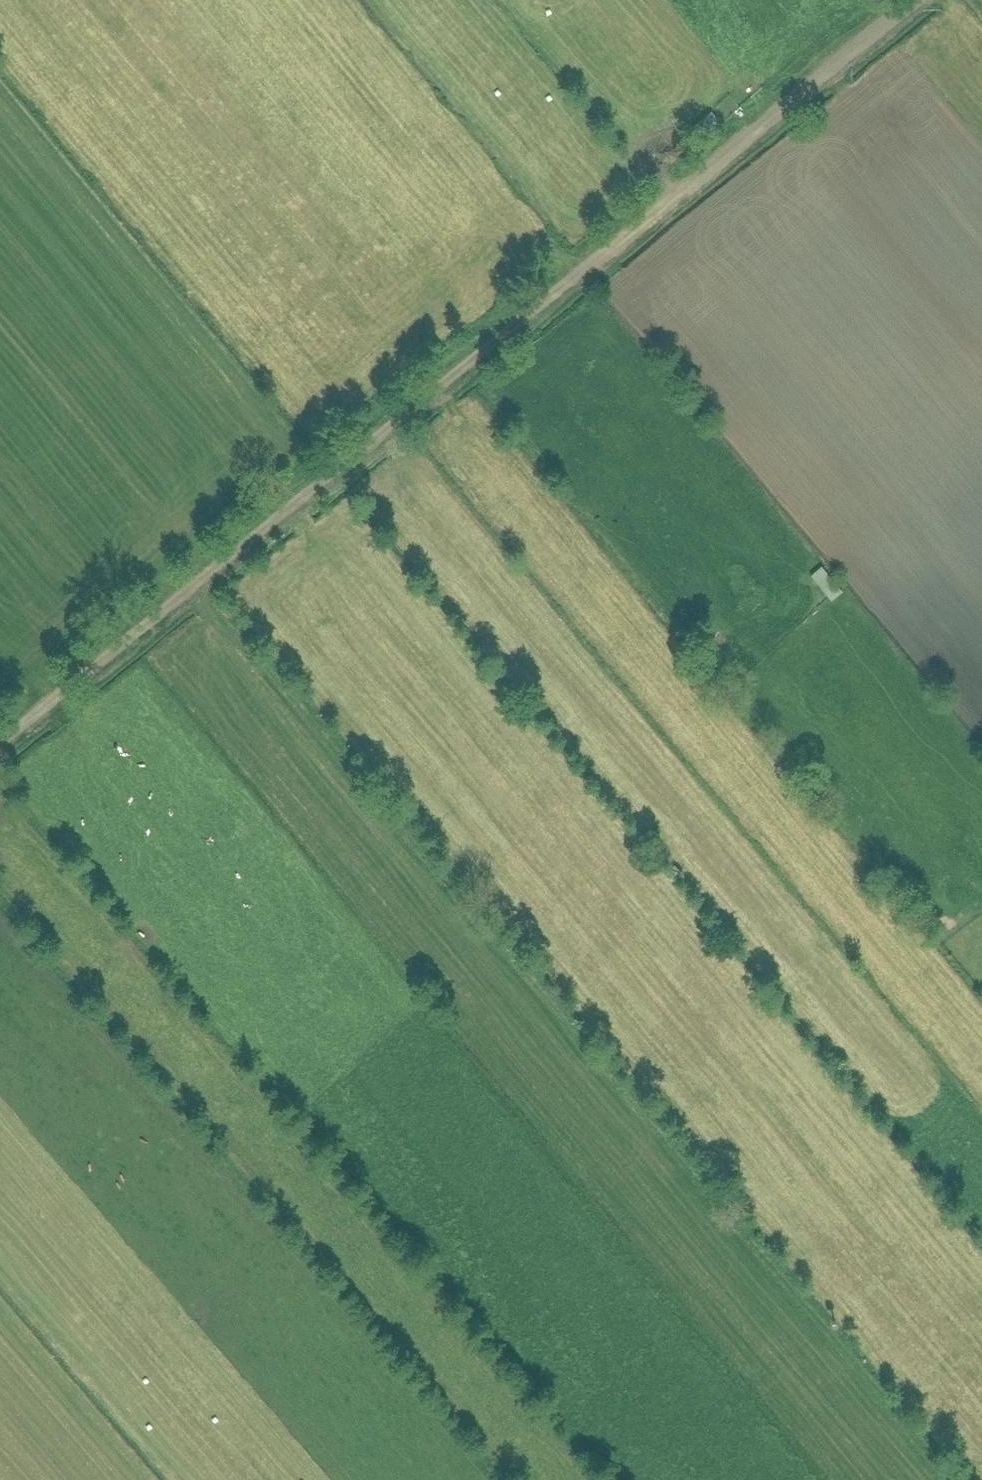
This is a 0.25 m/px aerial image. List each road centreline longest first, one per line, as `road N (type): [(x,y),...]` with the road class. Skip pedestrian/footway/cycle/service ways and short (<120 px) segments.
road 1 (track): [(0,743),(910,0)]

